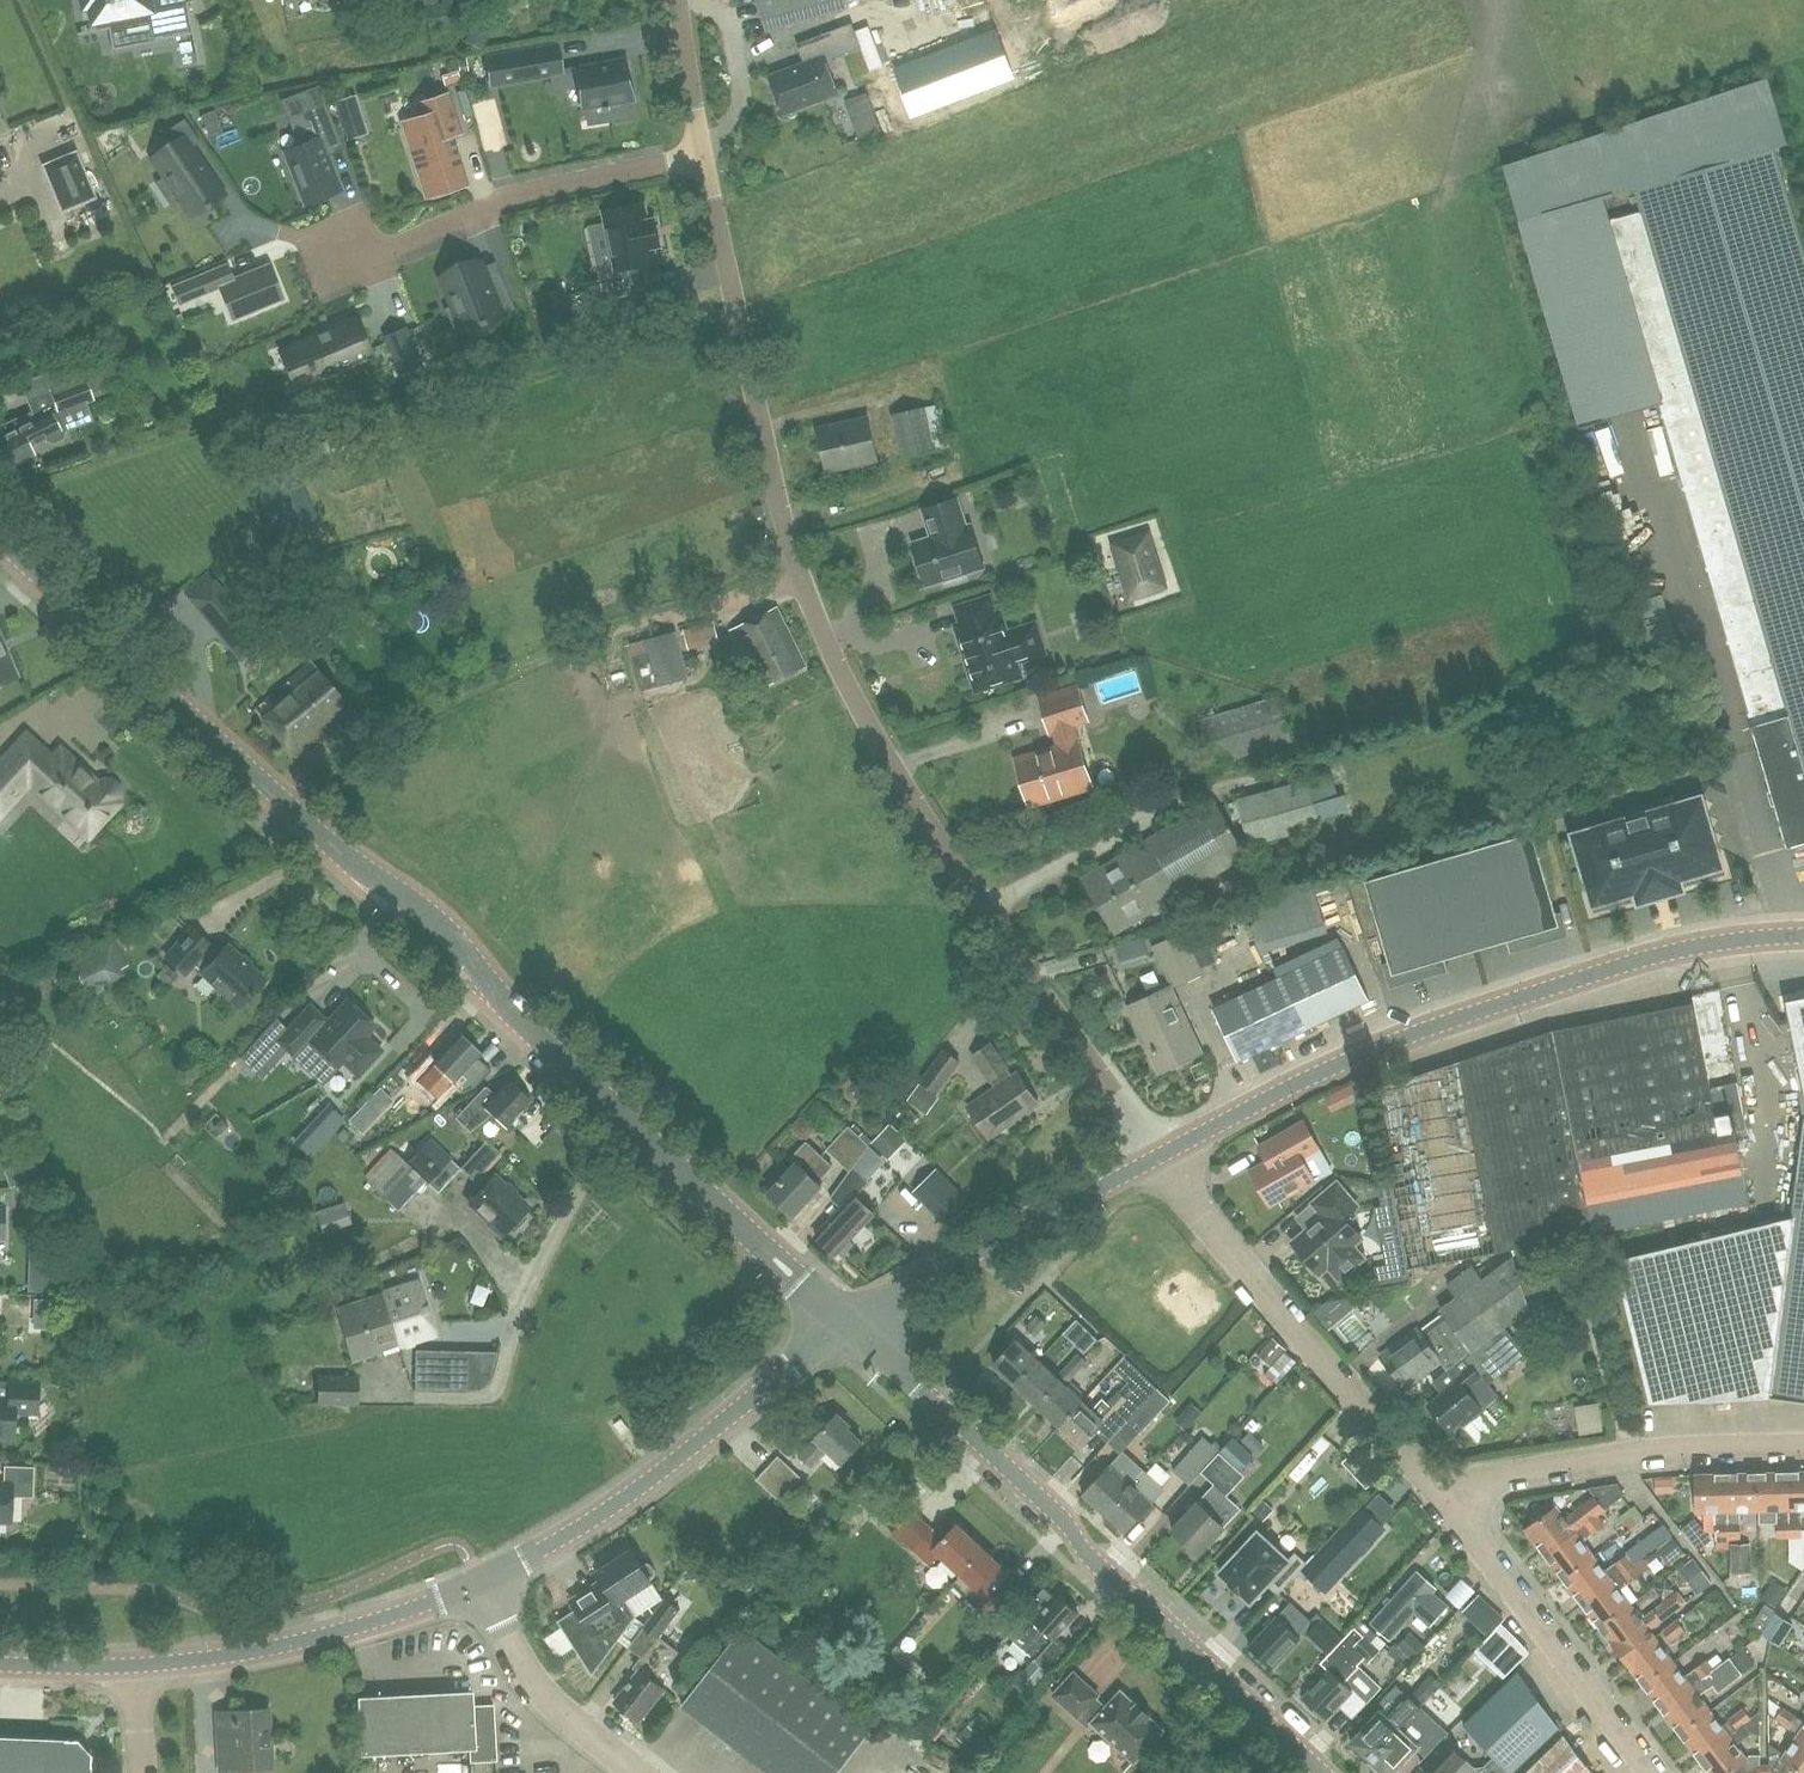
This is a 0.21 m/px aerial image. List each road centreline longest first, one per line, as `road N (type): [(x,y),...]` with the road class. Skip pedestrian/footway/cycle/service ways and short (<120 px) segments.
road 1 (unclassified): [(846,1325),(0,542)]
road 2 (residential): [(1158,1158),(918,809),(824,636),(775,490),(703,158)]
road 3 (secondary): [(1158,1158),(1321,1074),(1541,991),(1647,958),(1803,935)]
road 4 (tertiary): [(1325,1772),(1102,1566),(1058,1513),(846,1325)]
road 5 (residential): [(1453,1506),(1158,1158)]
road 6 (secondary): [(481,1581),(606,1513),(846,1325)]
road 7 (residential): [(703,158),(503,197),(361,260),(280,232)]
road 8 (residential): [(1453,1506),(1497,1479),(1651,1450),(1803,1447)]
road 9 (secondary): [(134,1666),(302,1641),(379,1622),(481,1581)]
road 10 (secondary): [(846,1325),(1158,1158)]
road 11 (residential): [(1657,1772),(1453,1506)]
road 12 (unclassified): [(481,1581),(540,1690),(639,1772)]
road 13 (residential): [(703,158),(678,0)]
road 14 (secondary): [(0,1664),(134,1666)]

